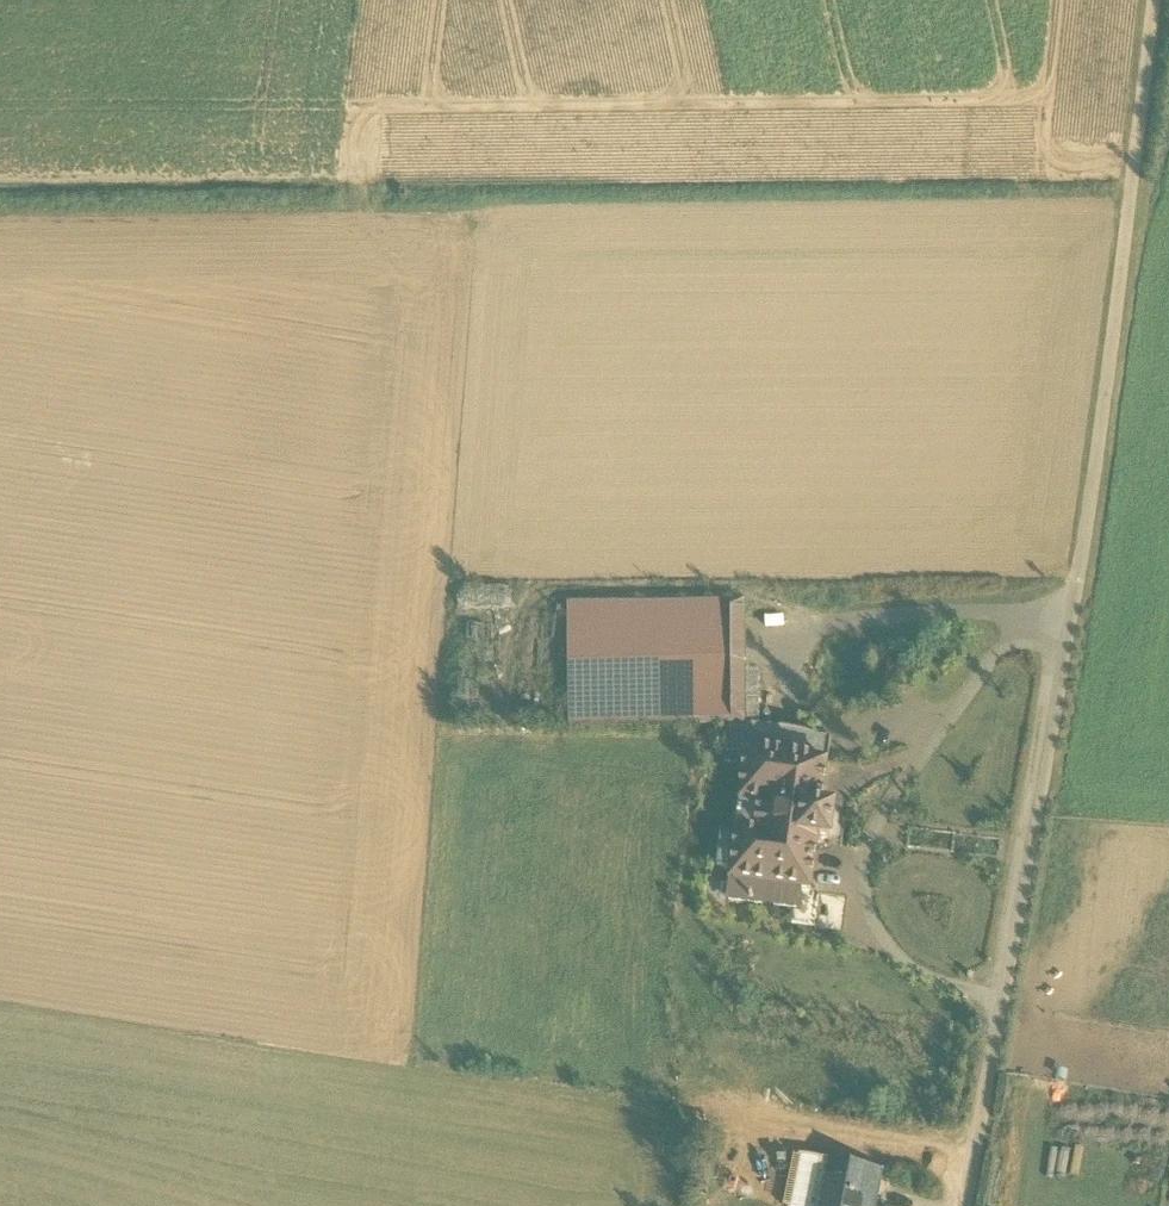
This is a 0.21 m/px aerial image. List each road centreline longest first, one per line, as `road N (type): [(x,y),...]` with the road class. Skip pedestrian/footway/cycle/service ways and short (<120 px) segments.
road 1 (unclassified): [(960,1205),(1078,616),(1158,0)]

